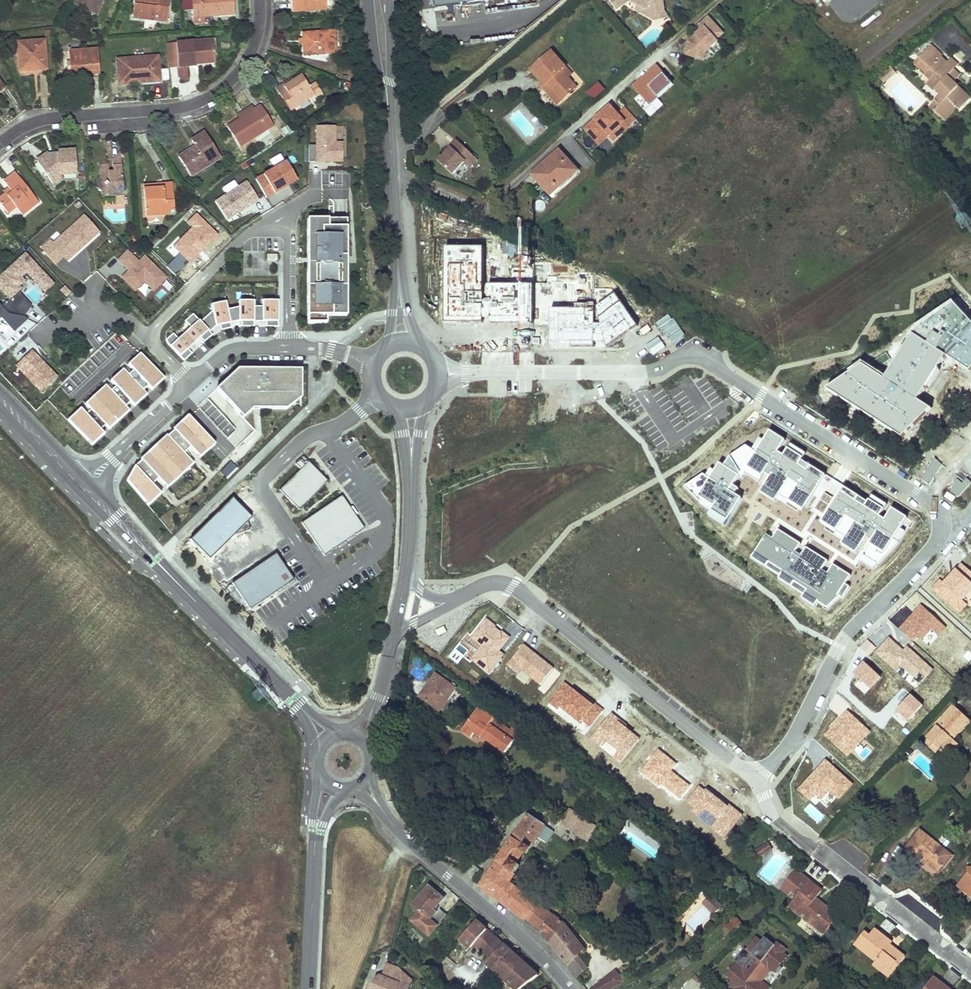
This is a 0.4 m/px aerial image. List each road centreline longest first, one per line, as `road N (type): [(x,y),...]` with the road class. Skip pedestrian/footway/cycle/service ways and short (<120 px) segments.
road 1 (residential): [(460,596),(484,583),(513,584),(756,774),(784,749),(848,631),(939,543),(943,525)]
road 2 (residential): [(943,525),(939,510),(917,491),(695,353),(648,373),(438,373)]
road 3 (residential): [(259,0),(250,54),(215,93),(168,109),(46,119),(0,143)]
road 4 (tertiary): [(84,488),(293,700)]
road 5 (tertiary): [(571,988),(422,854),(361,783)]
road 6 (residential): [(378,392),(340,425),(303,439),(257,485),(328,585)]
road 7 (residential): [(970,969),(816,848)]
road 8 (tertiary): [(399,289),(387,103)]
road 9 (residential): [(289,225),(247,238),(146,337)]
road 10 (tertiary): [(307,988),(315,837)]
road 11 (residential): [(84,488),(191,385)]
road 12 (residential): [(289,225),(287,348)]
road 13 (tertiary): [(0,401),(84,488)]

